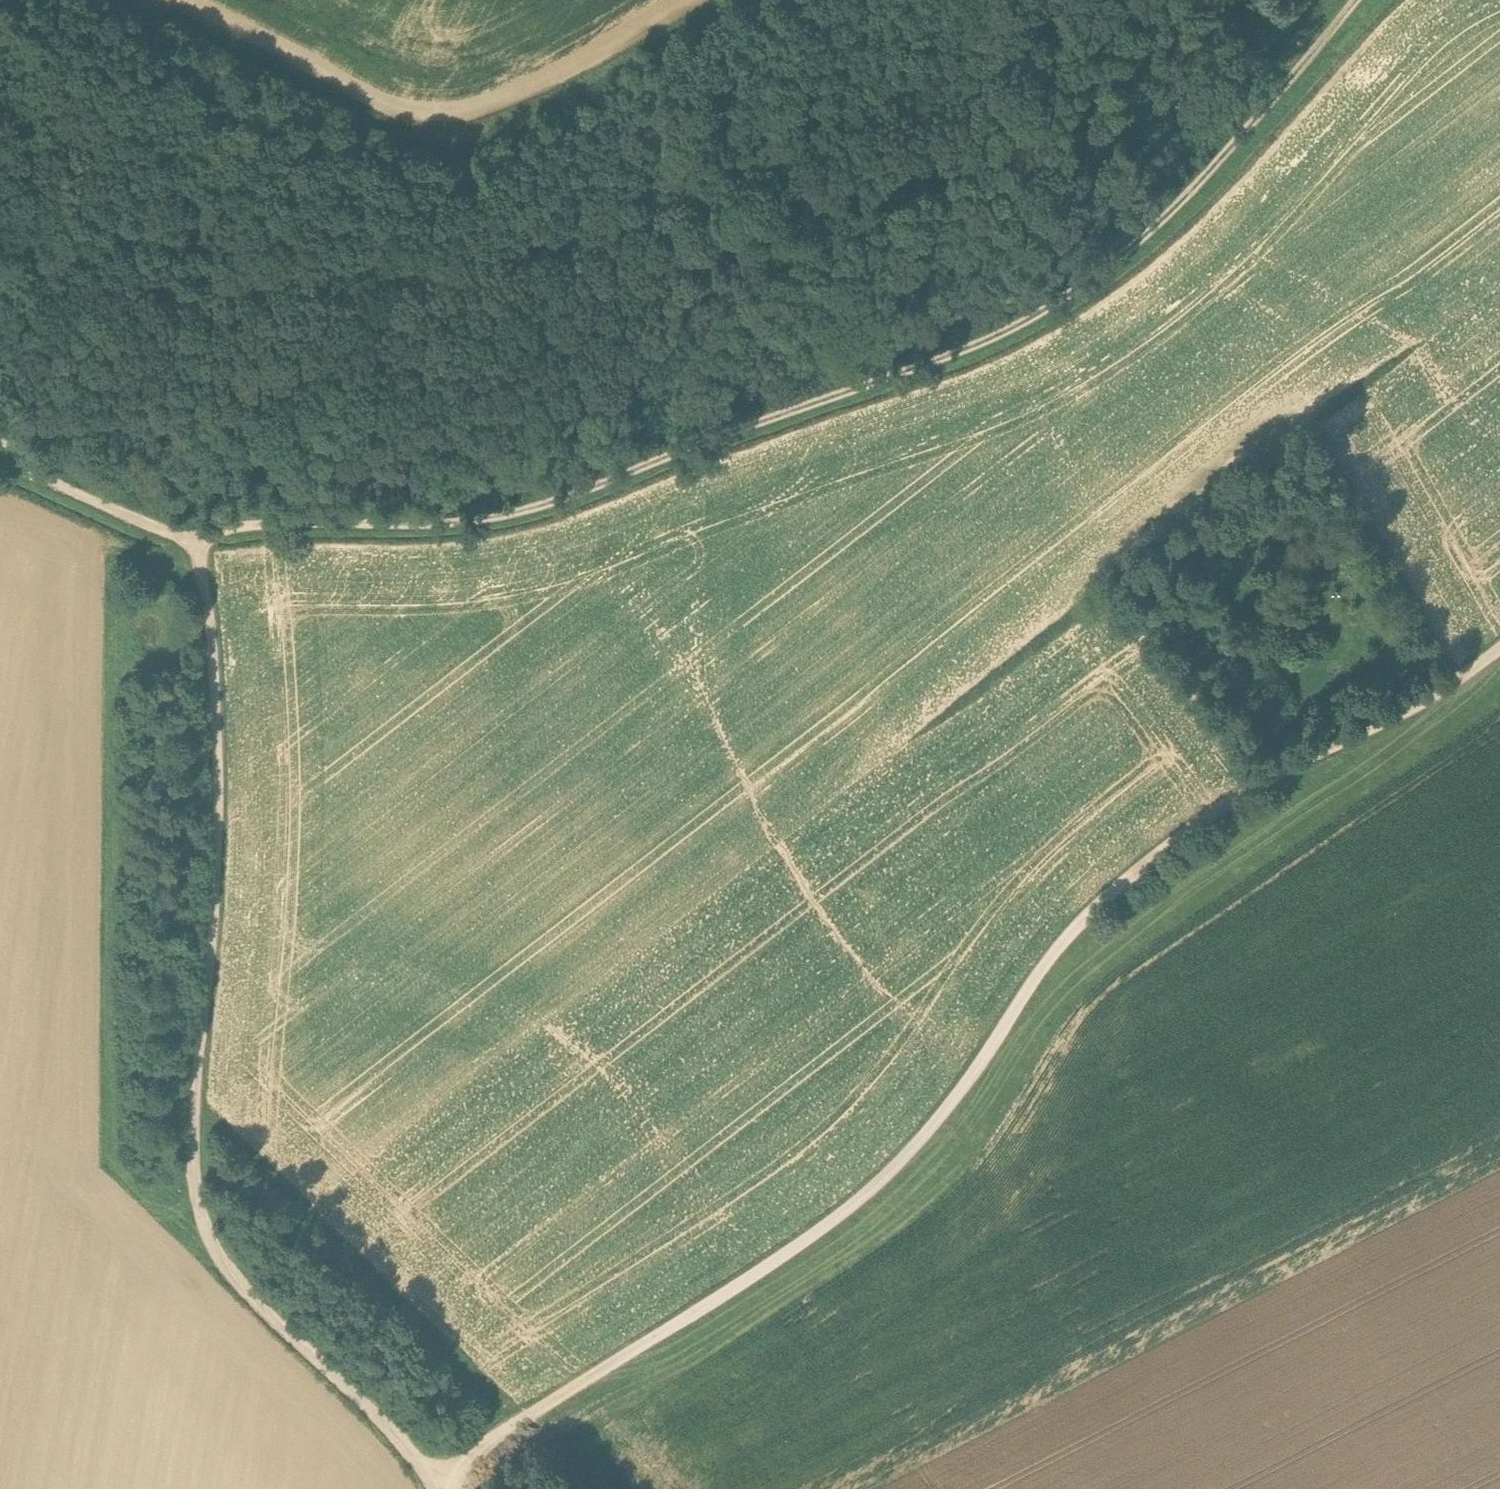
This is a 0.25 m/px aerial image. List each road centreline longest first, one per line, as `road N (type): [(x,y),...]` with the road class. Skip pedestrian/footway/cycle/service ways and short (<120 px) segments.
road 1 (track): [(1499,647),(1204,822),(1068,938),(928,1130),(851,1206),(433,1483)]
road 2 (track): [(195,540),(256,526),(461,522),(535,508),(1007,330),(1162,219),(1353,0)]
road 3 (track): [(433,1483),(228,1275),(199,1208),(194,1135),(220,802),(212,643),(195,540)]
road 4 (track): [(0,438),(45,473),(195,540)]

